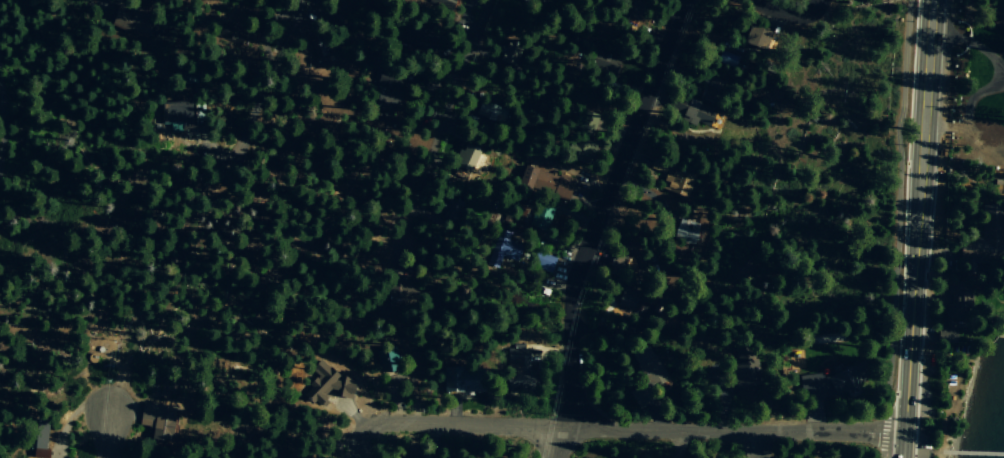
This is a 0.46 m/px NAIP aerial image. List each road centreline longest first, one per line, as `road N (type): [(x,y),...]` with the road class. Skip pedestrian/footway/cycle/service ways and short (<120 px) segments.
road 1 (residential): [(362,457),(373,434),(402,424),(906,432)]
road 2 (residential): [(558,457),(578,262),(679,0)]
road 3 (primary): [(905,457),(932,0)]
road 4 (residential): [(383,255),(485,0)]
road 5 (residential): [(210,174),(298,0)]

